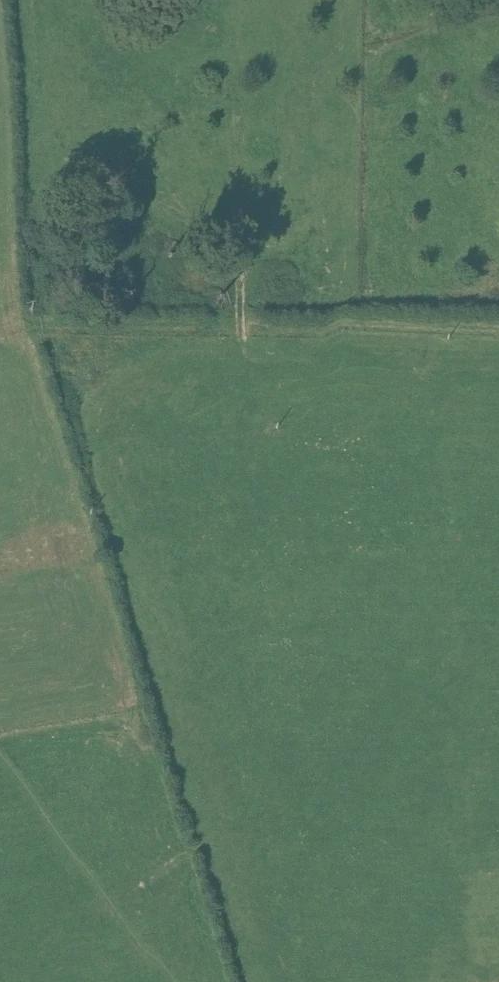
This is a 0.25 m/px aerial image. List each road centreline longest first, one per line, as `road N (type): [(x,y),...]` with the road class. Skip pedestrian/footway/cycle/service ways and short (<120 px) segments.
road 1 (track): [(498,316),(40,305)]

